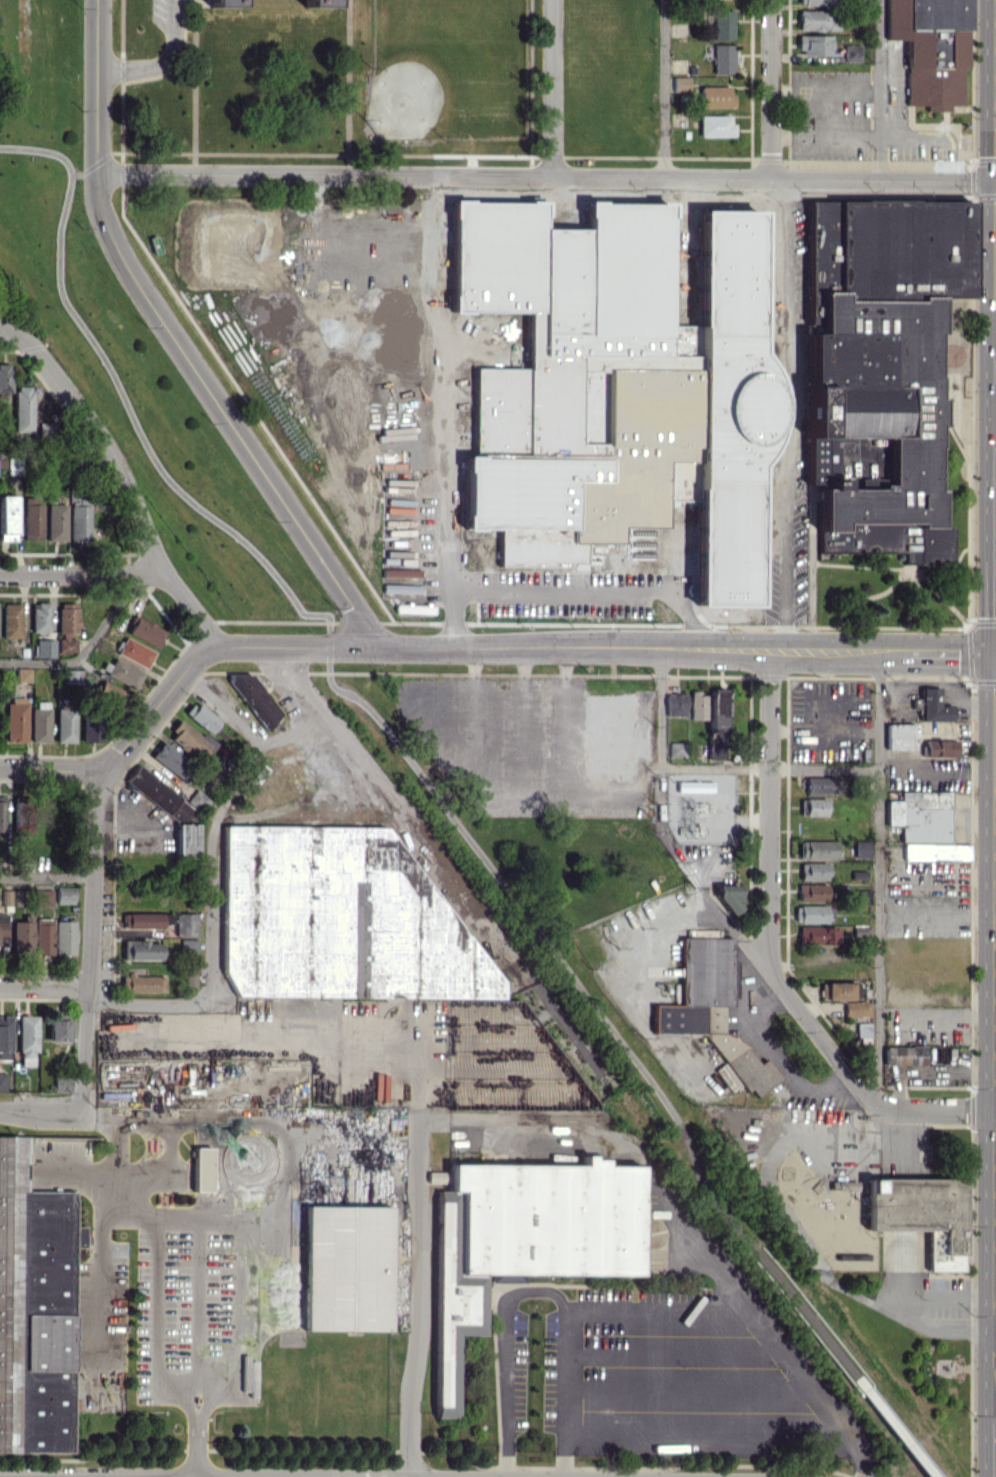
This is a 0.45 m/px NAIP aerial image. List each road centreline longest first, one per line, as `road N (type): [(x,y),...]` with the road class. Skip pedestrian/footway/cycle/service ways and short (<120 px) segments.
road 1 (residential): [(98,173),(995,173)]
road 2 (tertiary): [(379,647),(995,653)]
road 3 (residential): [(98,173),(107,230),(132,275),(379,647)]
road 4 (residential): [(769,651),(768,967),(853,1082),(883,1107)]
road 5 (primary): [(995,1476),(995,1109)]
road 6 (residential): [(98,768),(82,1105)]
road 7 (tertiary): [(98,768),(136,735),(203,651),(379,647)]
road 8 (residential): [(164,576),(113,455),(15,331)]
road 9 (residential): [(0,574),(164,576),(216,646)]
road 10 (residential): [(97,0),(98,173)]
road 11 (residential): [(552,0),(552,173)]
road 12 (residential): [(770,0),(770,173)]

